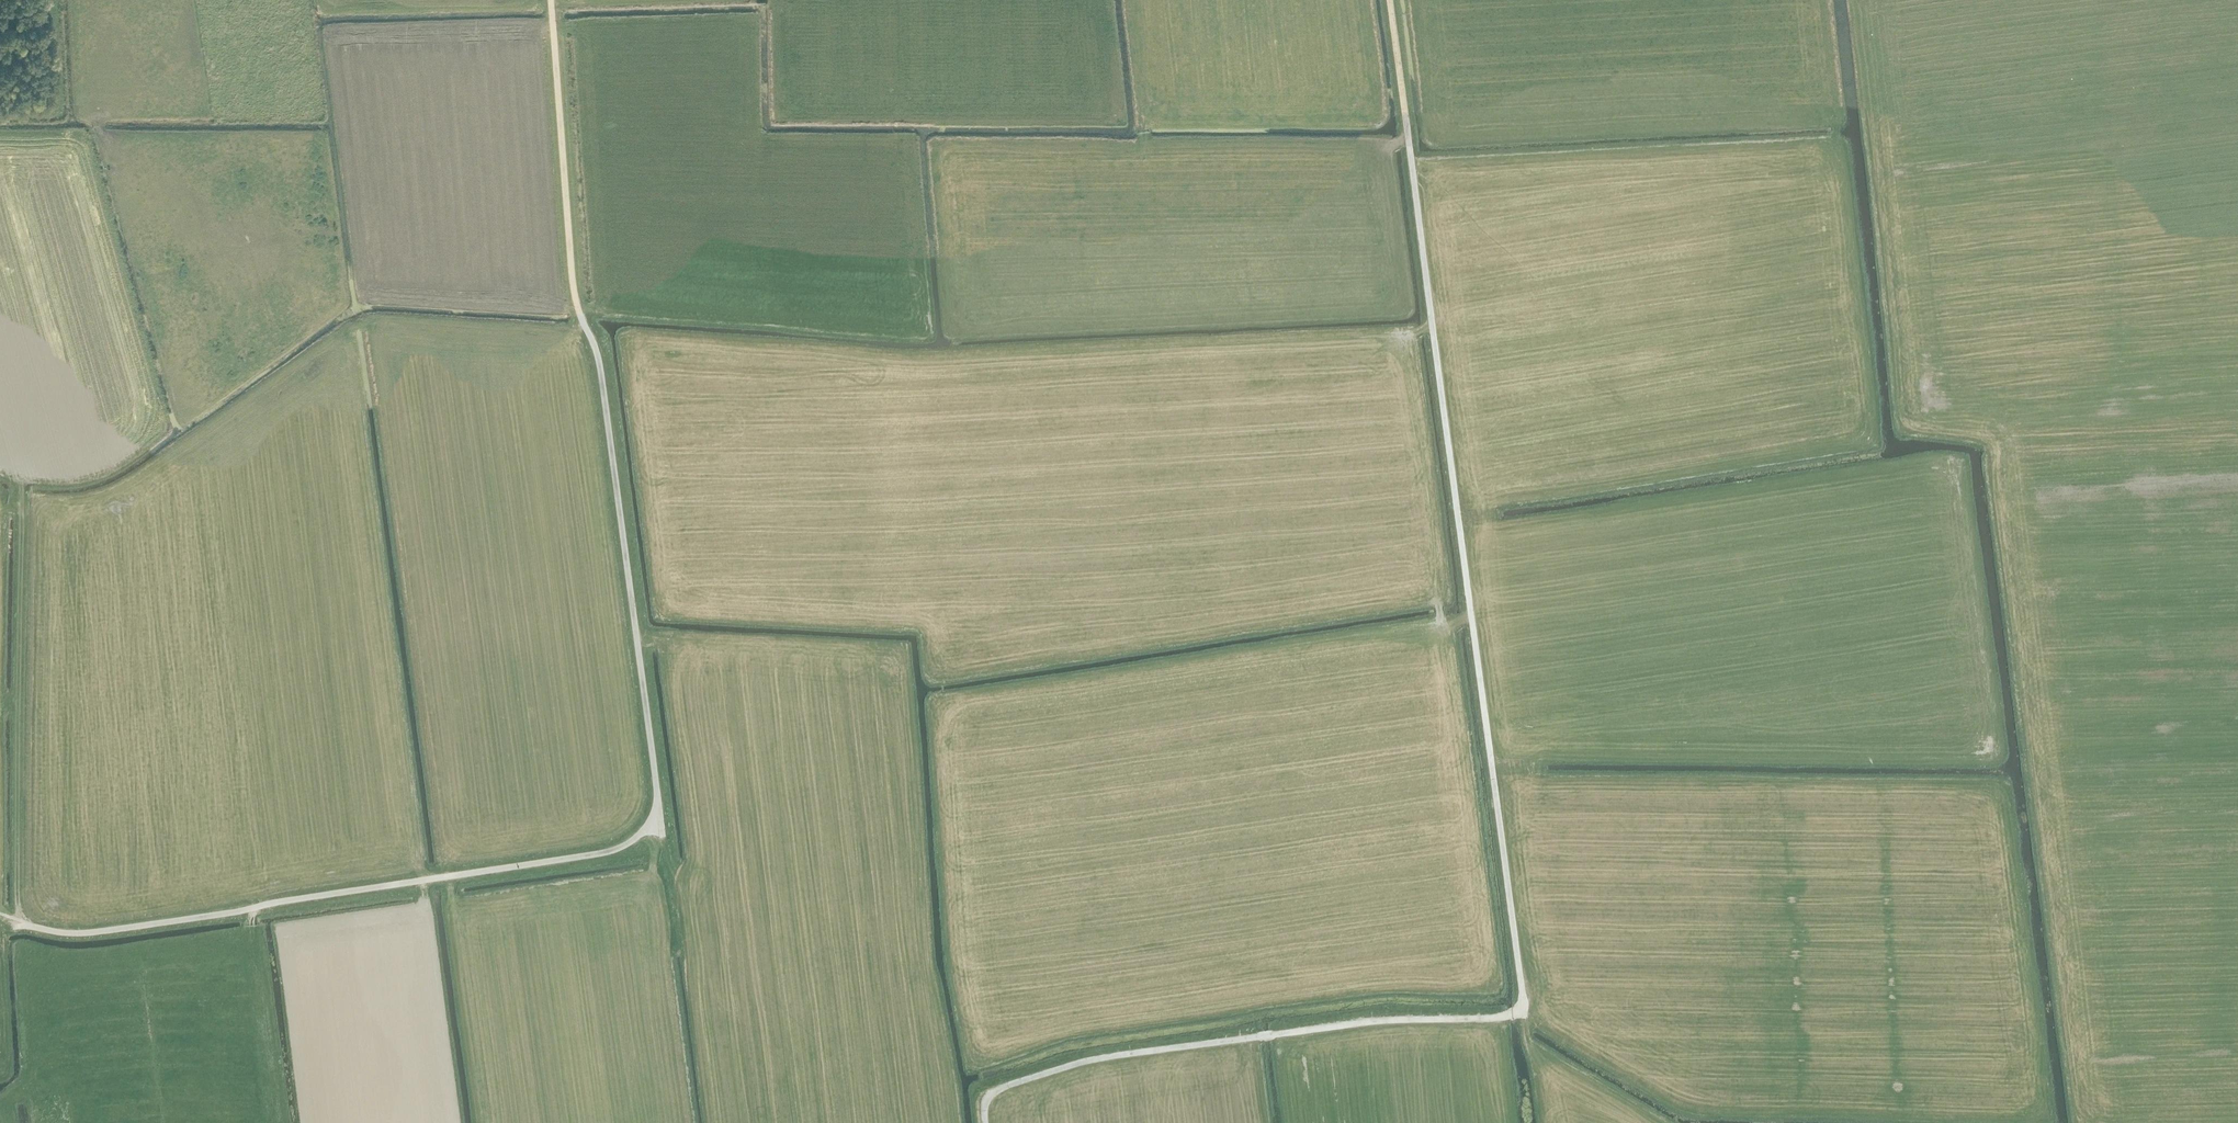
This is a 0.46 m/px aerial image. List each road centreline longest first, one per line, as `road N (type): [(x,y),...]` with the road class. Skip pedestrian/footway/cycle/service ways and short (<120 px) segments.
road 1 (track): [(18,920),(21,494)]

